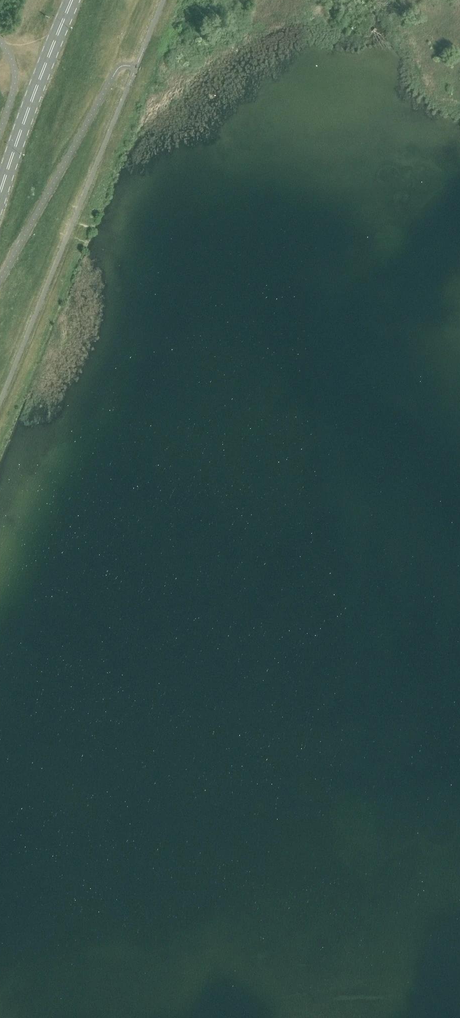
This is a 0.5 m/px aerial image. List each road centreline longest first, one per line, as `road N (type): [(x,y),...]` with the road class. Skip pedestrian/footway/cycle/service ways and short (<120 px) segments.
road 1 (unclassified): [(73,0),(0,187)]

